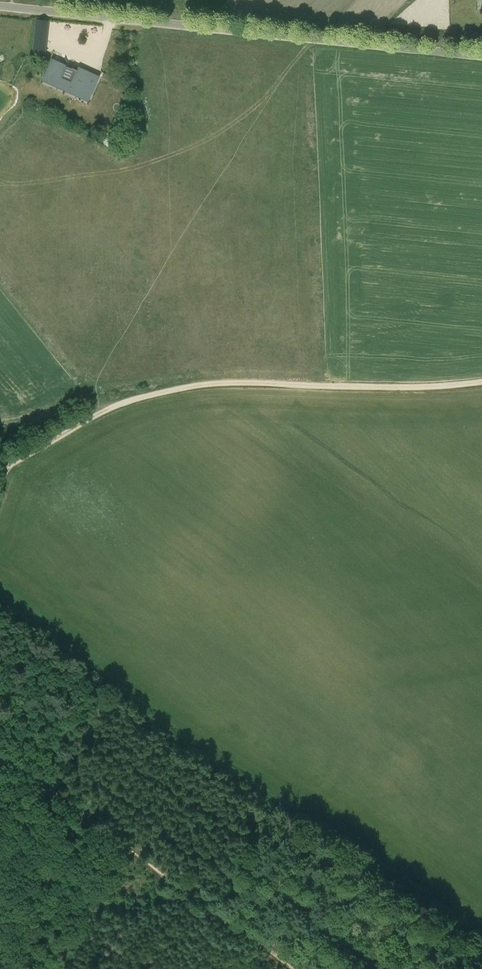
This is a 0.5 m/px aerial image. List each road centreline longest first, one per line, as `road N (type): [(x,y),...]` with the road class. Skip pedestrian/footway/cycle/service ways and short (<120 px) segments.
road 1 (track): [(1,468),(128,400),(198,385),(415,388),(481,382)]
road 2 (unclassified): [(481,56),(0,6)]
road 3 (track): [(293,968),(13,765)]

